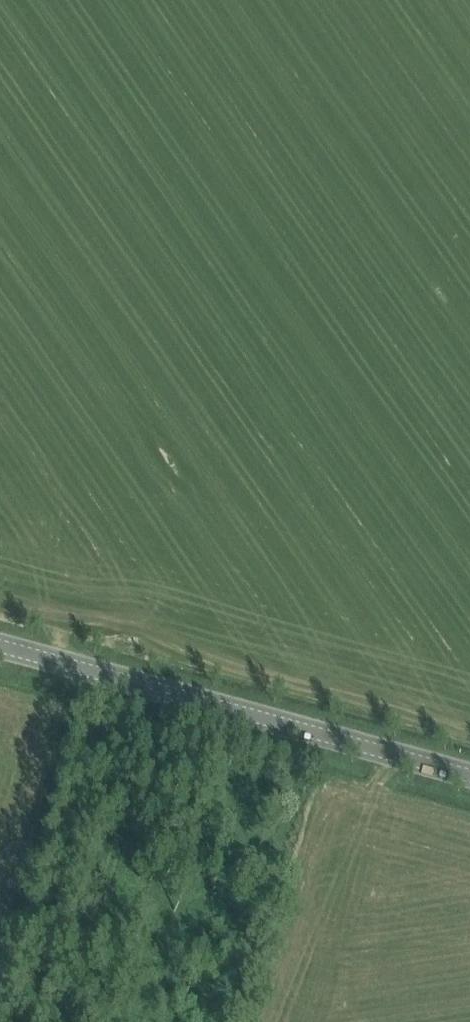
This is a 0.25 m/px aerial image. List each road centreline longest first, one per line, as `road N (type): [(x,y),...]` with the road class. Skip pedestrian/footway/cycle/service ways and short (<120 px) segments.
road 1 (tertiary): [(469,774),(0,644)]

